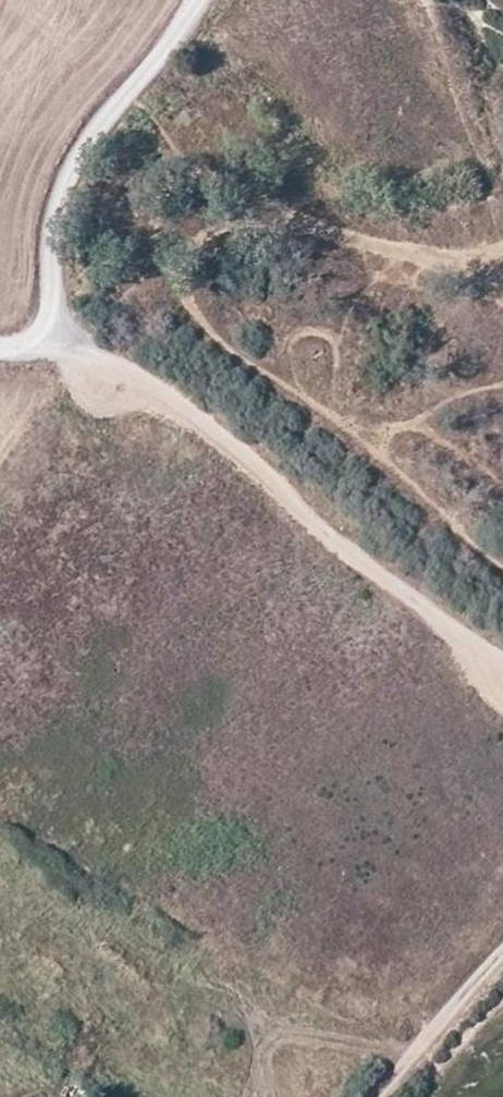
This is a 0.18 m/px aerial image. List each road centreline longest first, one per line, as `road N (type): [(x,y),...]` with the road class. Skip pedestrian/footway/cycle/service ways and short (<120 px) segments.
road 1 (track): [(51,325),(259,446),(502,666)]
road 2 (track): [(51,325),(65,187),(95,125),(202,0)]
road 3 (track): [(502,976),(403,1073)]

